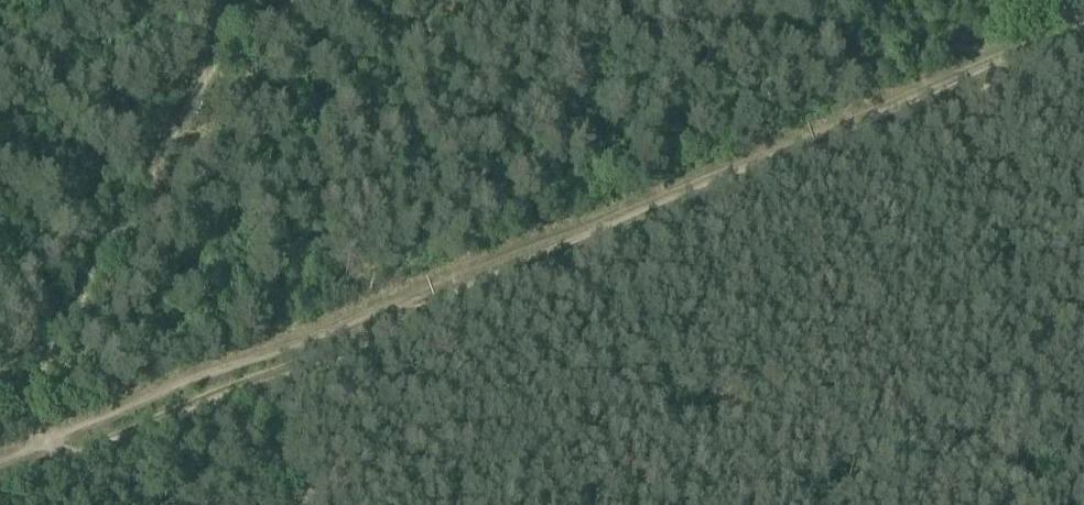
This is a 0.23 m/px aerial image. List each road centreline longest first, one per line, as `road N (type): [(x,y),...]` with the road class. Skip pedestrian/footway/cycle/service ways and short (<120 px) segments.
road 1 (track): [(1083,66),(0,500)]
road 2 (track): [(262,0),(25,417),(30,488)]
road 3 (track): [(254,380),(305,504)]

